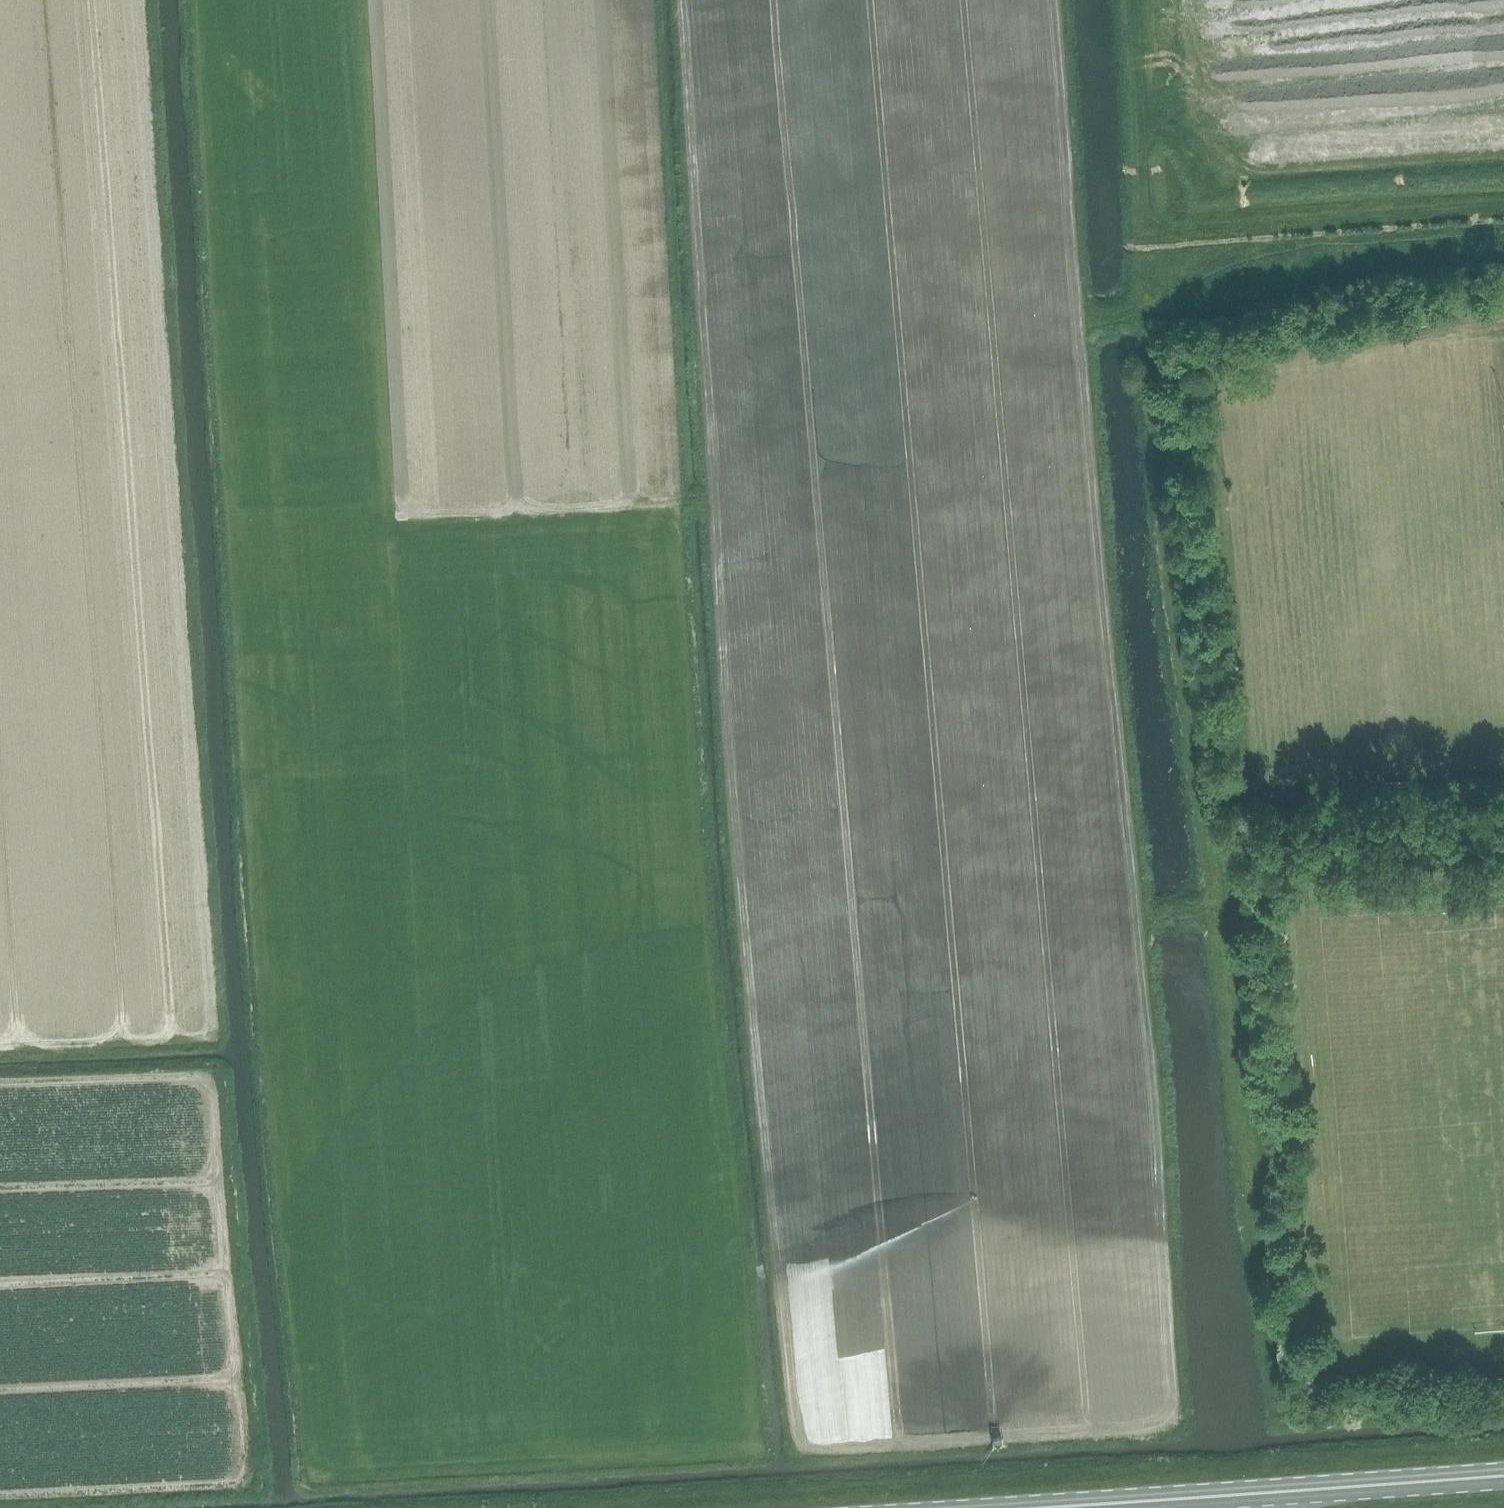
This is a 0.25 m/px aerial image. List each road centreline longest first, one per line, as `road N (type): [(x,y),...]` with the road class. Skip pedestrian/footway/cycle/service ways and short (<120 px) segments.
road 1 (secondary): [(1030,1507),(1503,1475)]

